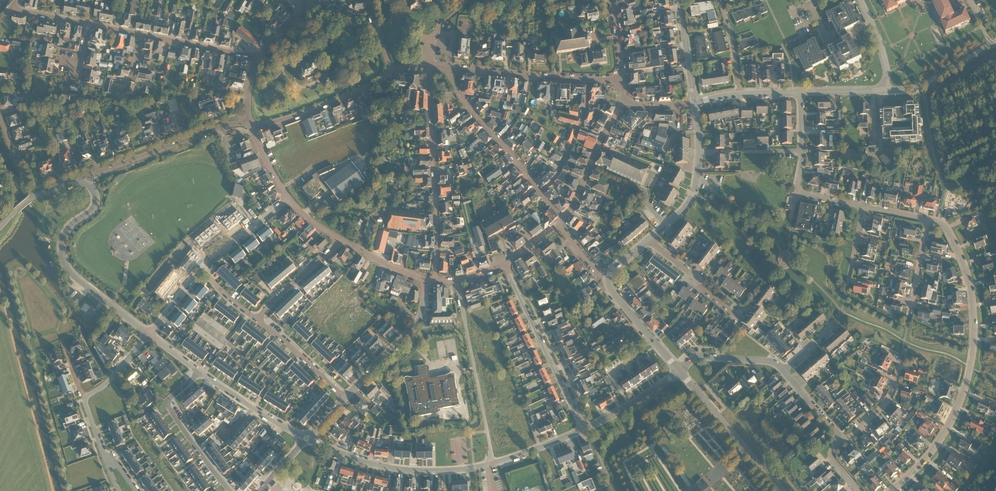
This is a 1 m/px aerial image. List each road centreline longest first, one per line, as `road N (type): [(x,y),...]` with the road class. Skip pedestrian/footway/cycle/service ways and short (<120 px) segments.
road 1 (residential): [(891,490),(947,429),(972,356),(967,276),(946,227),(929,220)]
road 2 (residential): [(435,281),(428,67)]
road 3 (tertiary): [(149,334),(63,262),(65,235),(96,203),(86,183)]
road 4 (residential): [(457,281),(491,464)]
road 5 (residential): [(585,429),(505,263)]
road 6 (unclassified): [(86,183),(224,127),(251,124)]
road 7 (secondary): [(782,490),(679,371)]
road 8 (residential): [(541,194),(456,90),(450,68)]
road 9 (residential): [(230,490),(165,402),(199,372)]
road 10 (secondary): [(648,239),(693,190),(694,103)]
road 11 (unclassified): [(251,124),(305,113),(392,74)]
road 12 (residential): [(345,398),(414,327),(425,280)]
road 13 (unclassified): [(587,80),(450,68)]
road 14 (residential): [(564,220),(623,101)]
road 15 (residential): [(541,194),(571,149),(587,80)]
road 16 (residential): [(742,319),(648,239)]
road 17 (tertiary): [(887,90),(929,82),(995,41)]
road 18 (residential): [(259,58),(141,34)]

